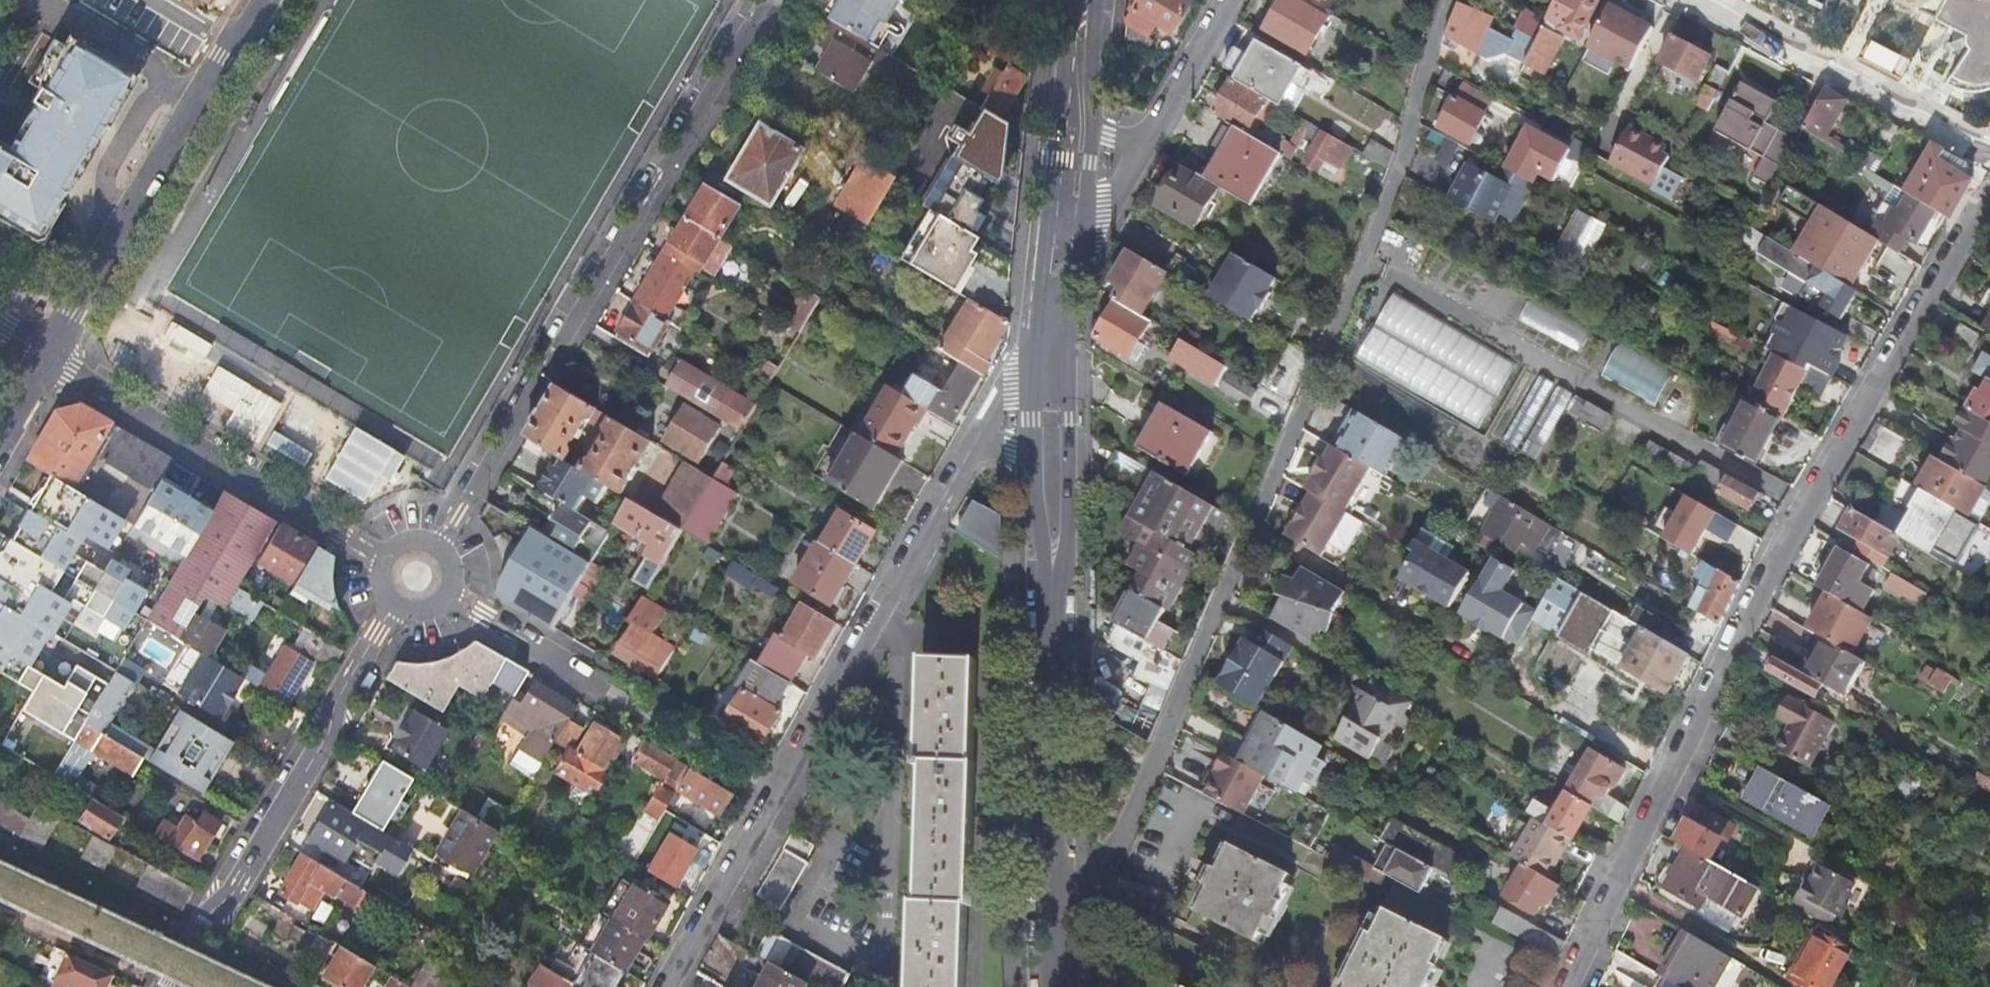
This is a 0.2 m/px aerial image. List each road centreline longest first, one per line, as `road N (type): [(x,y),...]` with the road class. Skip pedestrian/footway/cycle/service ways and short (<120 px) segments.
road 1 (residential): [(1051,895),(1097,862),(1123,829),(1405,163),(1446,0)]
road 2 (residential): [(1573,986),(1805,508),(1989,187)]
road 3 (residential): [(440,548),(766,0)]
road 4 (residential): [(668,986),(975,442)]
road 5 (residential): [(396,603),(234,893),(206,918),(165,986)]
road 6 (tertiary): [(48,357),(261,0)]
road 7 (residential): [(386,560),(48,357)]
road 8 (residential): [(1684,0),(1989,156)]
road 9 (secondary): [(1053,582),(1051,895)]
road 10 (secondary): [(1053,582),(1067,549),(1068,419),(1051,373)]
road 11 (residential): [(608,691),(448,594)]
road 12 (residential): [(1229,0),(1150,141)]
road 13 (residential): [(1150,141),(1100,216),(1063,226)]
road 14 (secondary): [(1034,458),(1053,582)]
road 15 (secondary): [(1063,226),(1052,349)]
road 16 (residential): [(1052,349),(1011,380),(975,442)]
road 17 (secondary): [(1088,0),(1073,122)]

